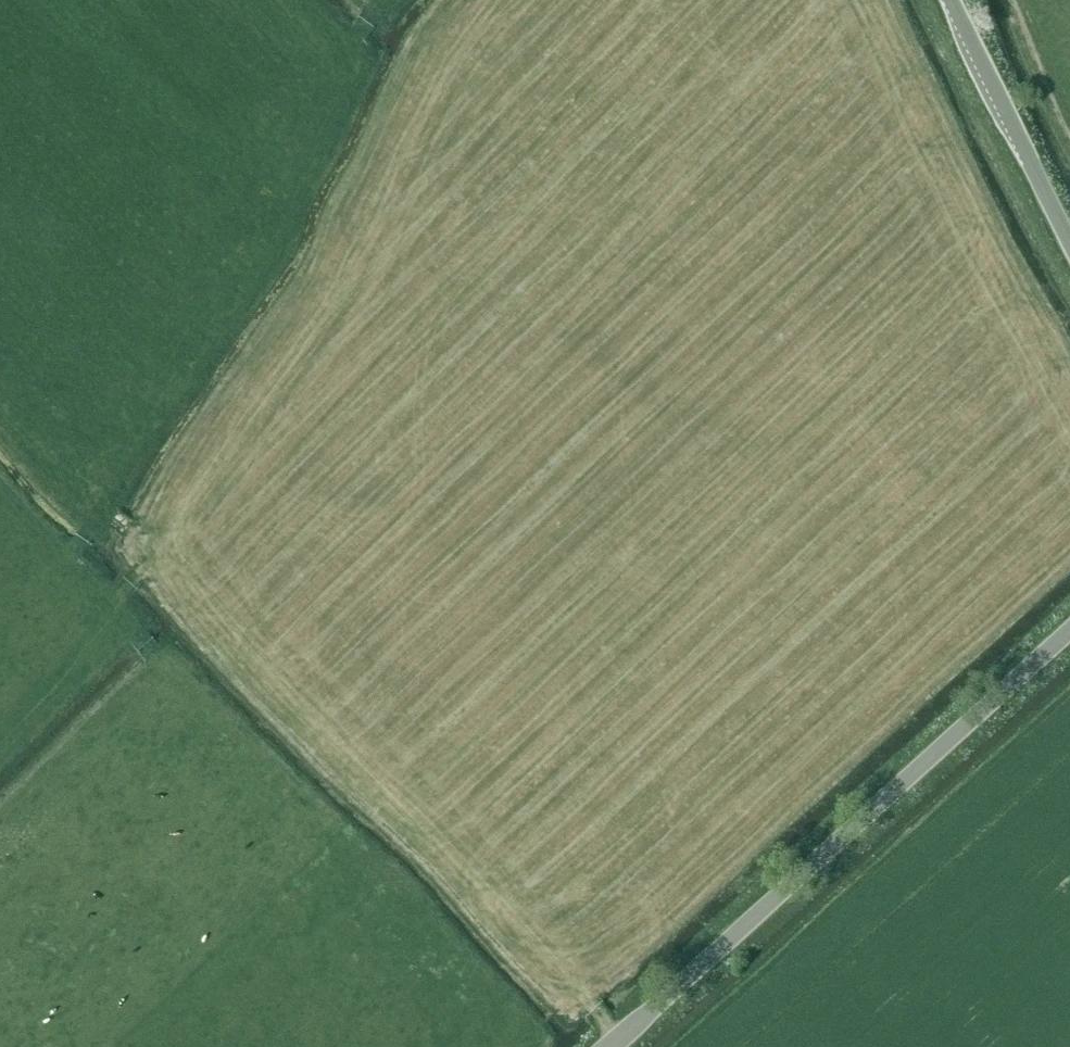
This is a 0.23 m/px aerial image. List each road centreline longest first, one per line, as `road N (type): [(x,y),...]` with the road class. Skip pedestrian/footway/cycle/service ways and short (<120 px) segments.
road 1 (tertiary): [(610,1046),(1069,630)]
road 2 (tertiary): [(1069,242),(953,0)]

